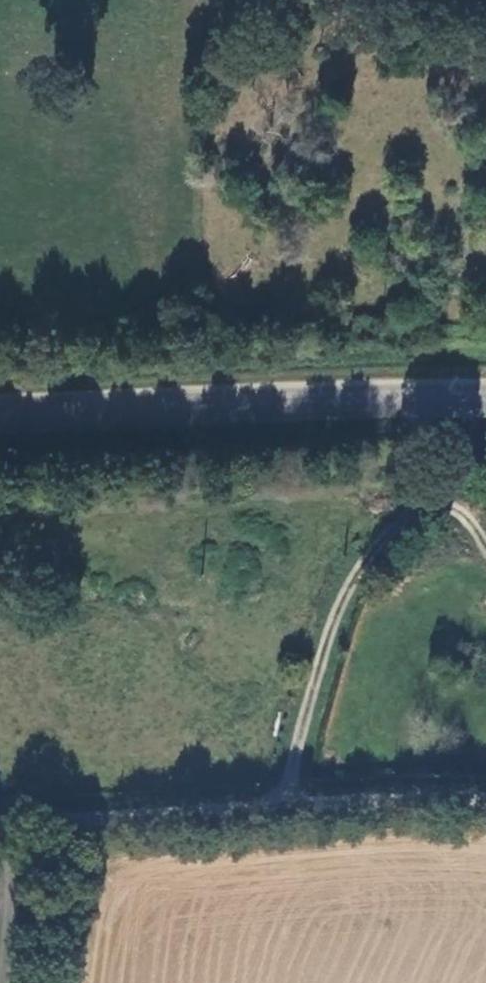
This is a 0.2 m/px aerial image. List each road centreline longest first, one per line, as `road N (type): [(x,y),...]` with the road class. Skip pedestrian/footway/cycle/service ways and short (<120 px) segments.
road 1 (unclassified): [(0,825),(485,804)]
road 2 (primary): [(485,398),(0,414)]

